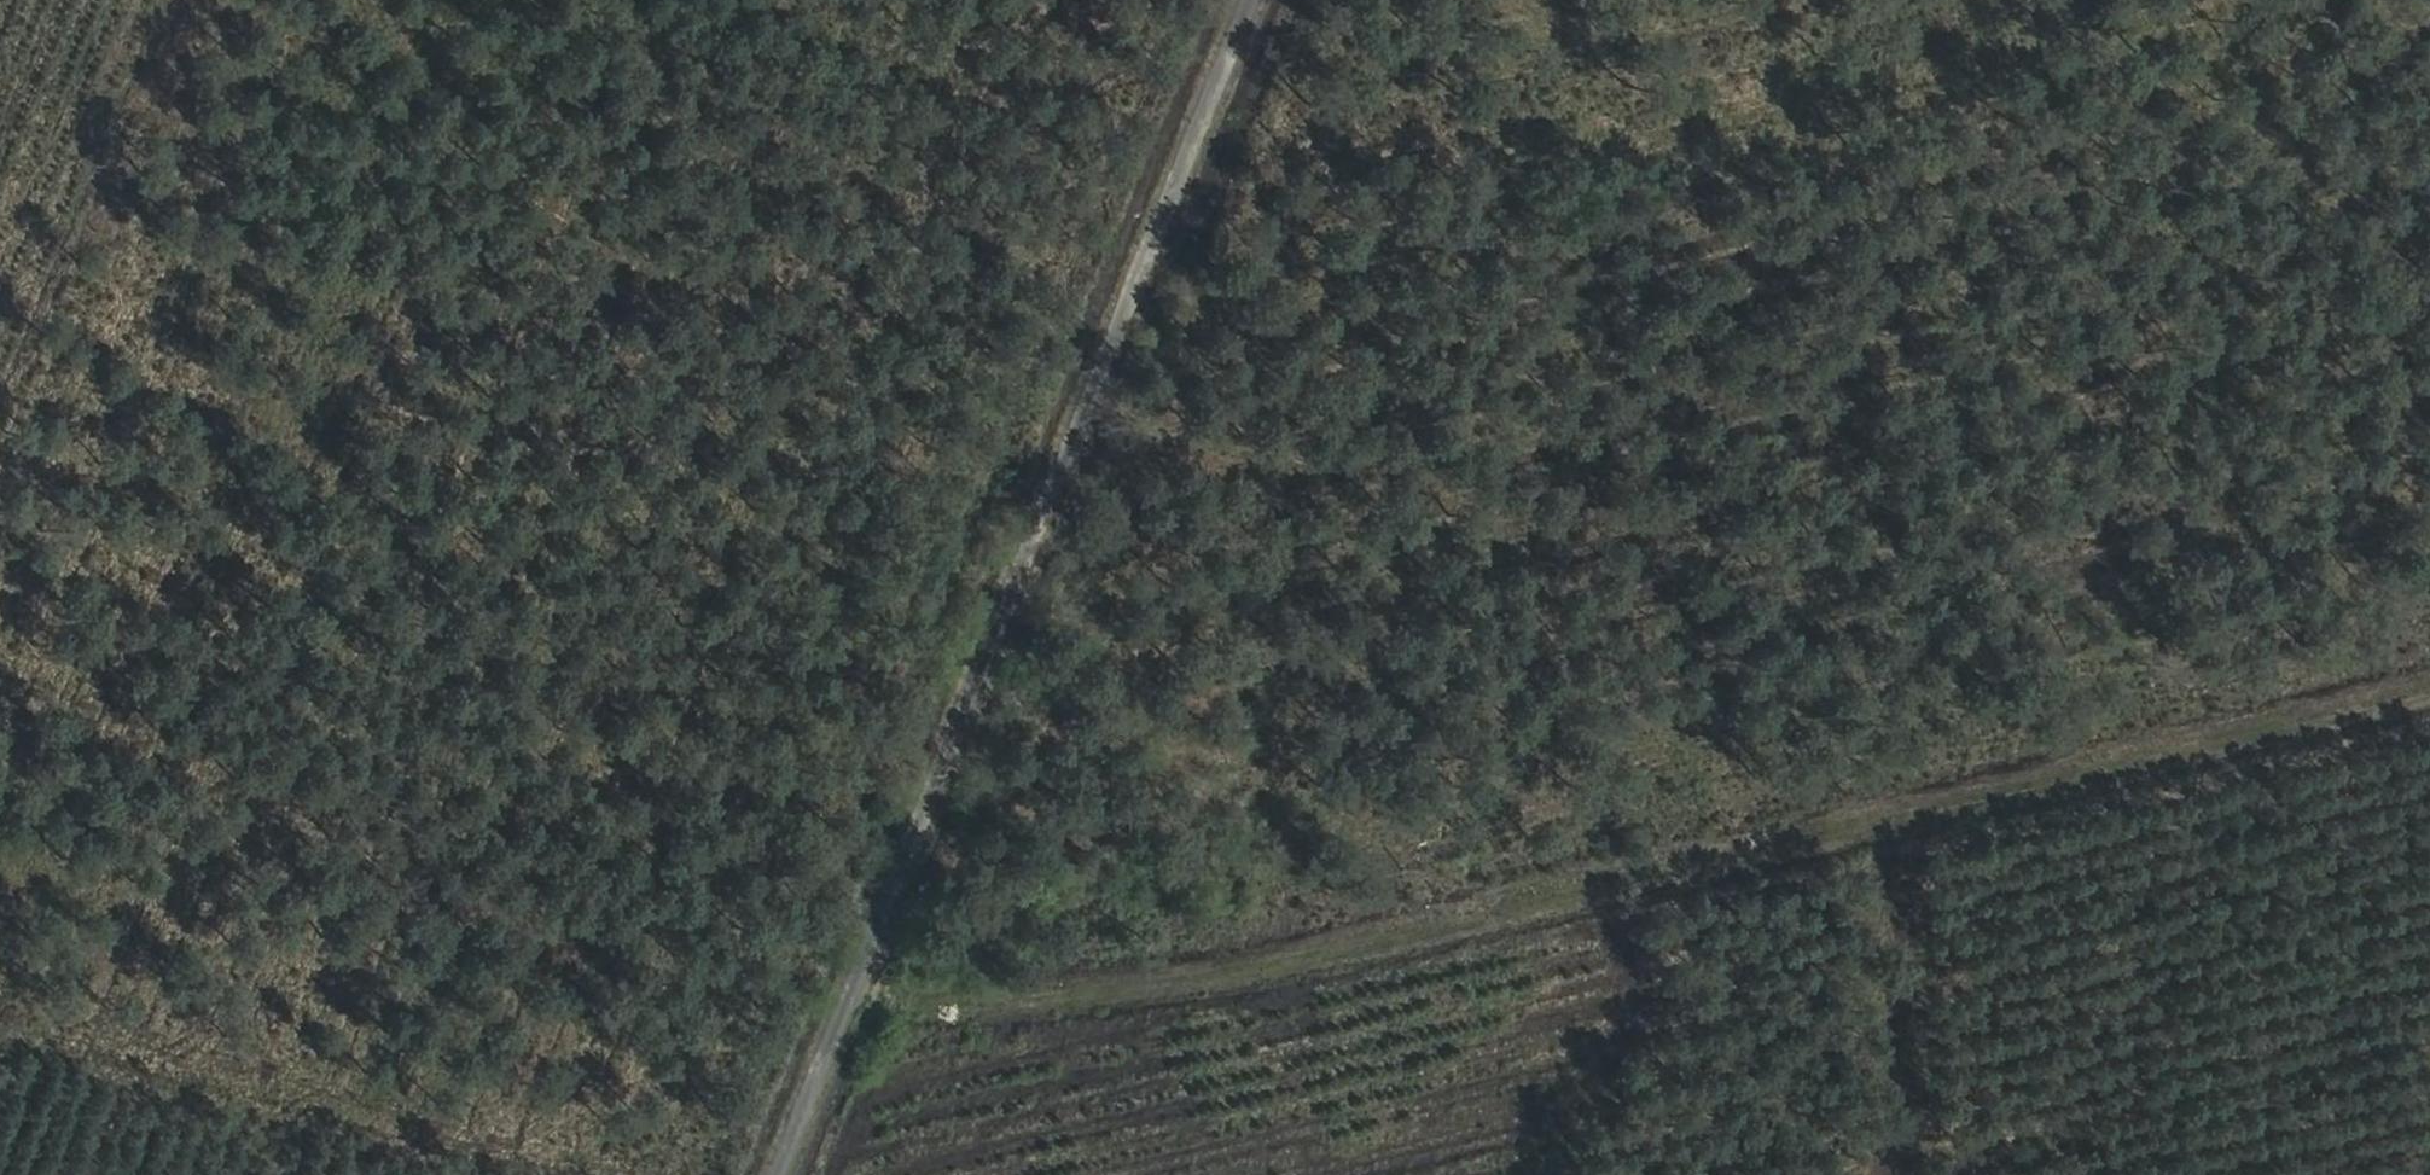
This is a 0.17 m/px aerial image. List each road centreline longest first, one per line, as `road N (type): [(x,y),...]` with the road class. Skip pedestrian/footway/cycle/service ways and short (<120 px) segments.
road 1 (unclassified): [(801,1174),(1276,0)]

